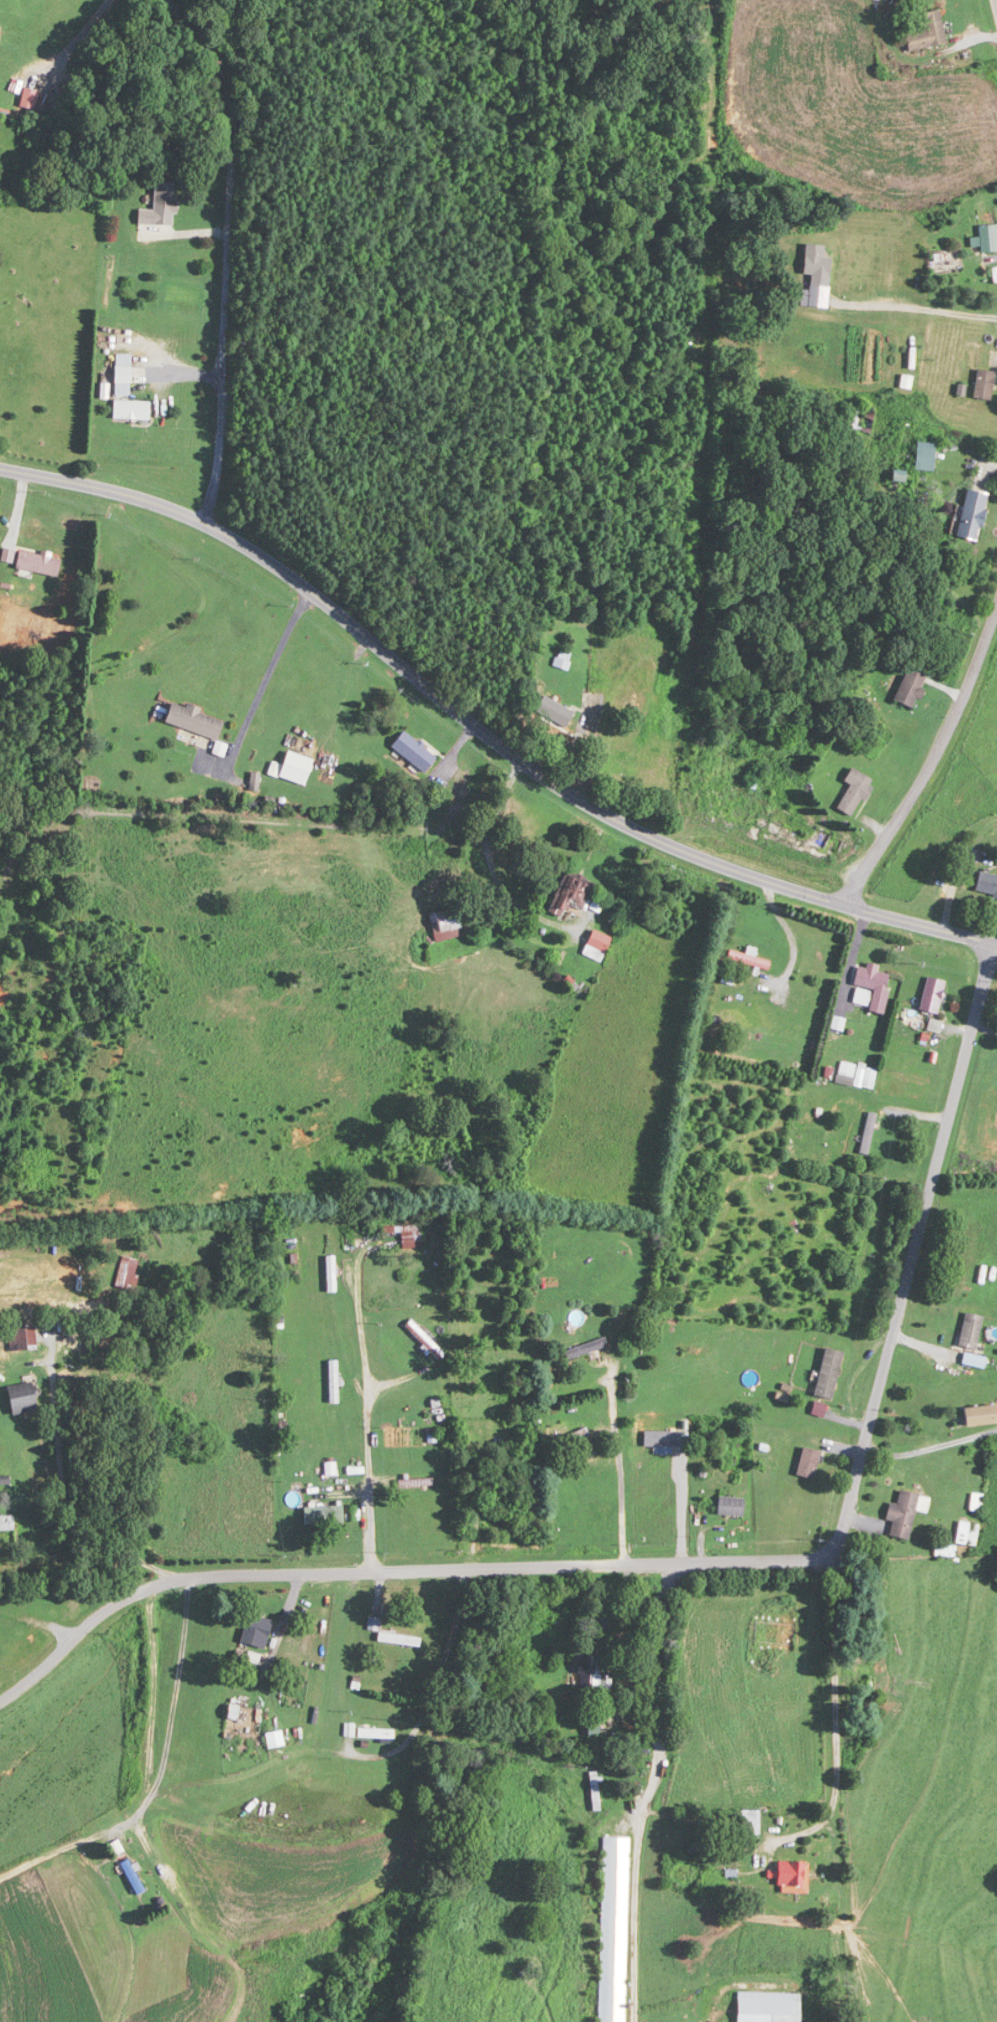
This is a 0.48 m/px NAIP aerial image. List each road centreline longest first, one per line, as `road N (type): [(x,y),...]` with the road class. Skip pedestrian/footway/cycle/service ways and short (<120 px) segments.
road 1 (residential): [(0,1695),(107,1605),(152,1585),(824,1559),(841,1532),(989,941)]
road 2 (tertiary): [(0,469),(140,498),(214,529),(297,582),(547,777),(638,829),(809,895),(996,943)]
road 3 (residential): [(204,524),(218,463),(236,118),(227,77),(171,0)]
road 4 (residential): [(843,904),(950,733),(996,605)]
road 5 (residential): [(458,1577),(444,1671),(401,1748),(374,1756),(311,1748),(263,1765)]
road 6 (residential): [(371,1578),(358,1277)]

